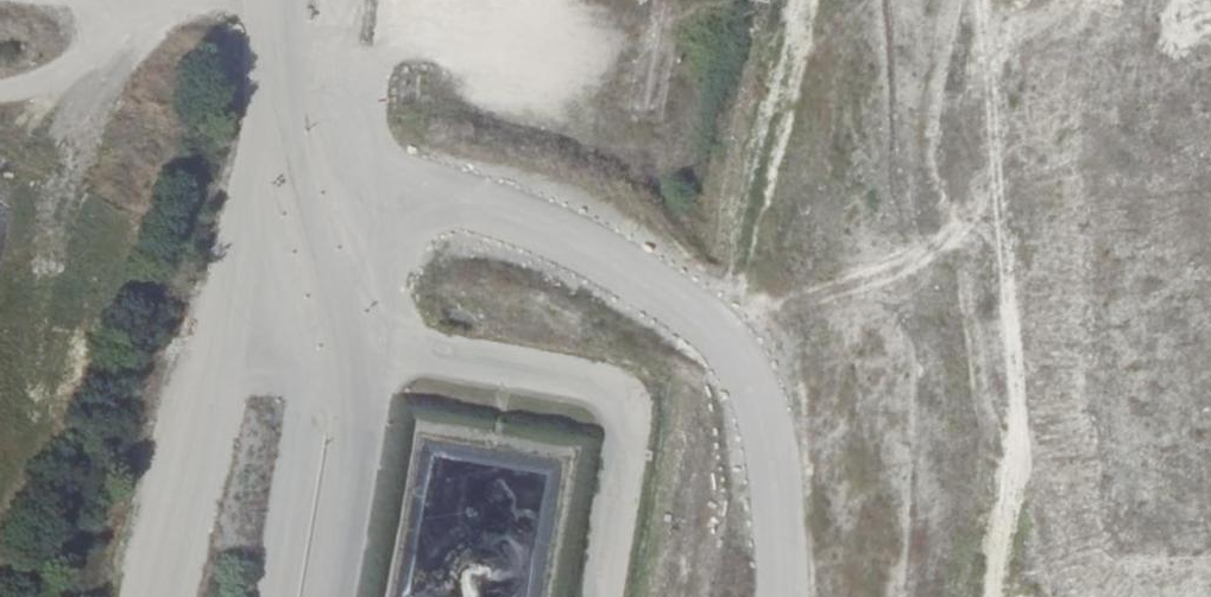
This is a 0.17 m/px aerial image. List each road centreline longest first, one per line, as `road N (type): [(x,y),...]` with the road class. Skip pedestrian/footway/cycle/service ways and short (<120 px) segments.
road 1 (track): [(787,596),(756,409),(689,296),(513,213),(270,196)]
road 2 (track): [(171,596),(270,196),(269,0)]
road 3 (track): [(238,325),(533,371),(586,391),(622,417),(630,442),(600,596)]
road 4 (track): [(335,340),(294,596)]

